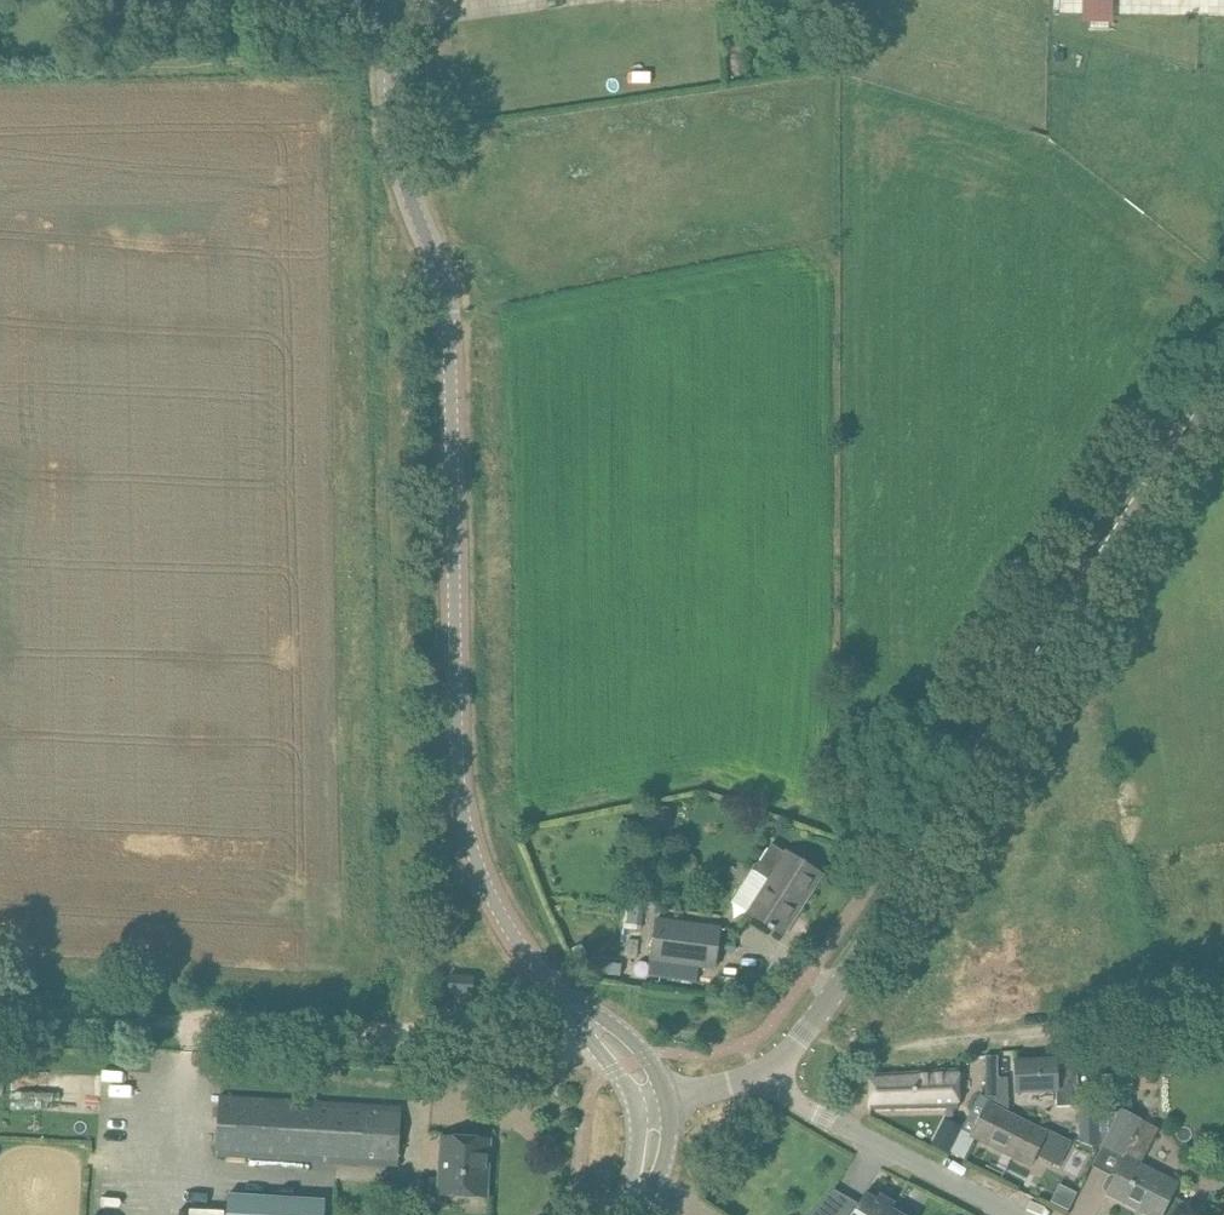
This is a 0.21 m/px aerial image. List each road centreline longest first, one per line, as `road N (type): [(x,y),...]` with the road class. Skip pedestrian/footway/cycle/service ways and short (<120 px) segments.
road 1 (tertiary): [(452,307),(458,752),(467,824),(513,933),(630,1064),(654,1110)]
road 2 (unclassified): [(762,1083),(939,838),(1223,397)]
road 3 (track): [(0,1023),(566,1043)]
road 4 (track): [(762,1083),(848,1051),(1223,1003)]
road 5 (tertiary): [(452,307),(390,118),(383,0)]
road 6 (unclassified): [(1020,1214),(762,1083)]

